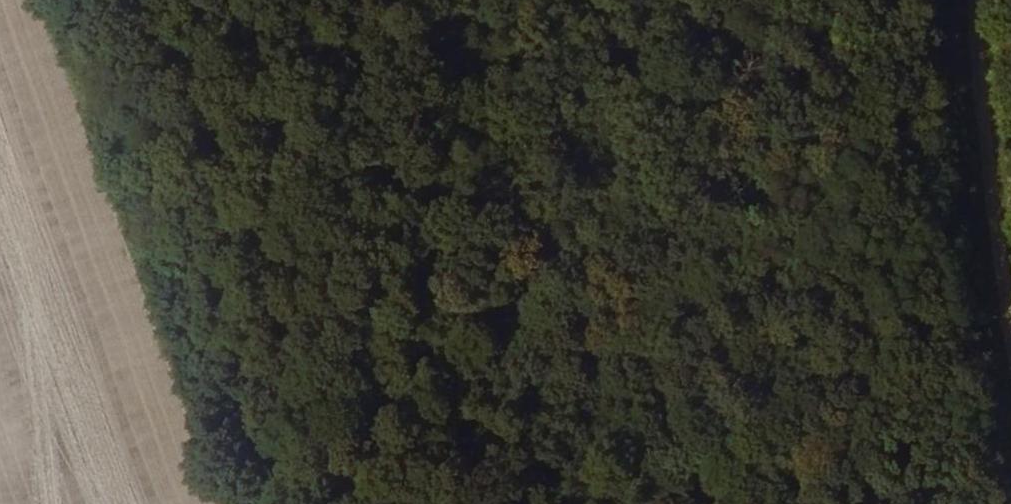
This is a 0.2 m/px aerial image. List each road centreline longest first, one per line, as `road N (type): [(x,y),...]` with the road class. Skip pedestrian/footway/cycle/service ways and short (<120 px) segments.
road 1 (unclassified): [(1010,336),(977,121),(970,0)]

